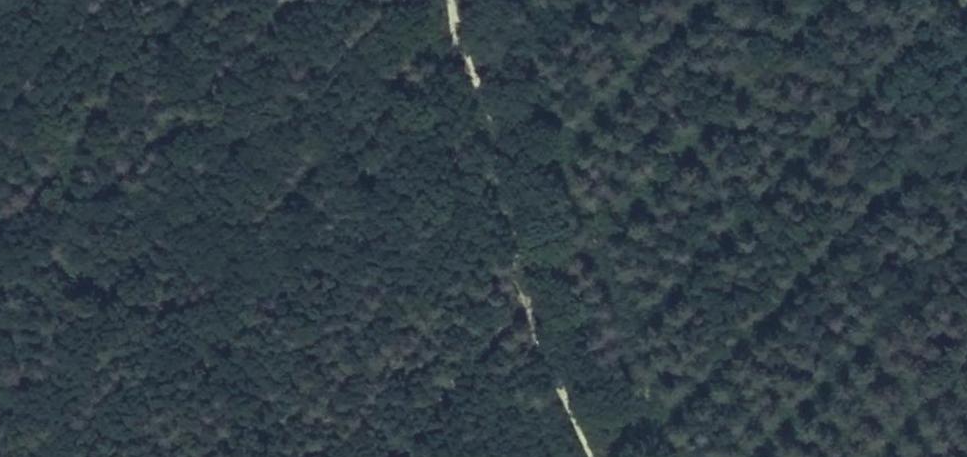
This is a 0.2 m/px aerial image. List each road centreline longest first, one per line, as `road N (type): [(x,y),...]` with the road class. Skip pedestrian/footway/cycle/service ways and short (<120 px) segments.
road 1 (track): [(592,456),(530,317),(518,200),(489,107),(454,37),(452,0)]

